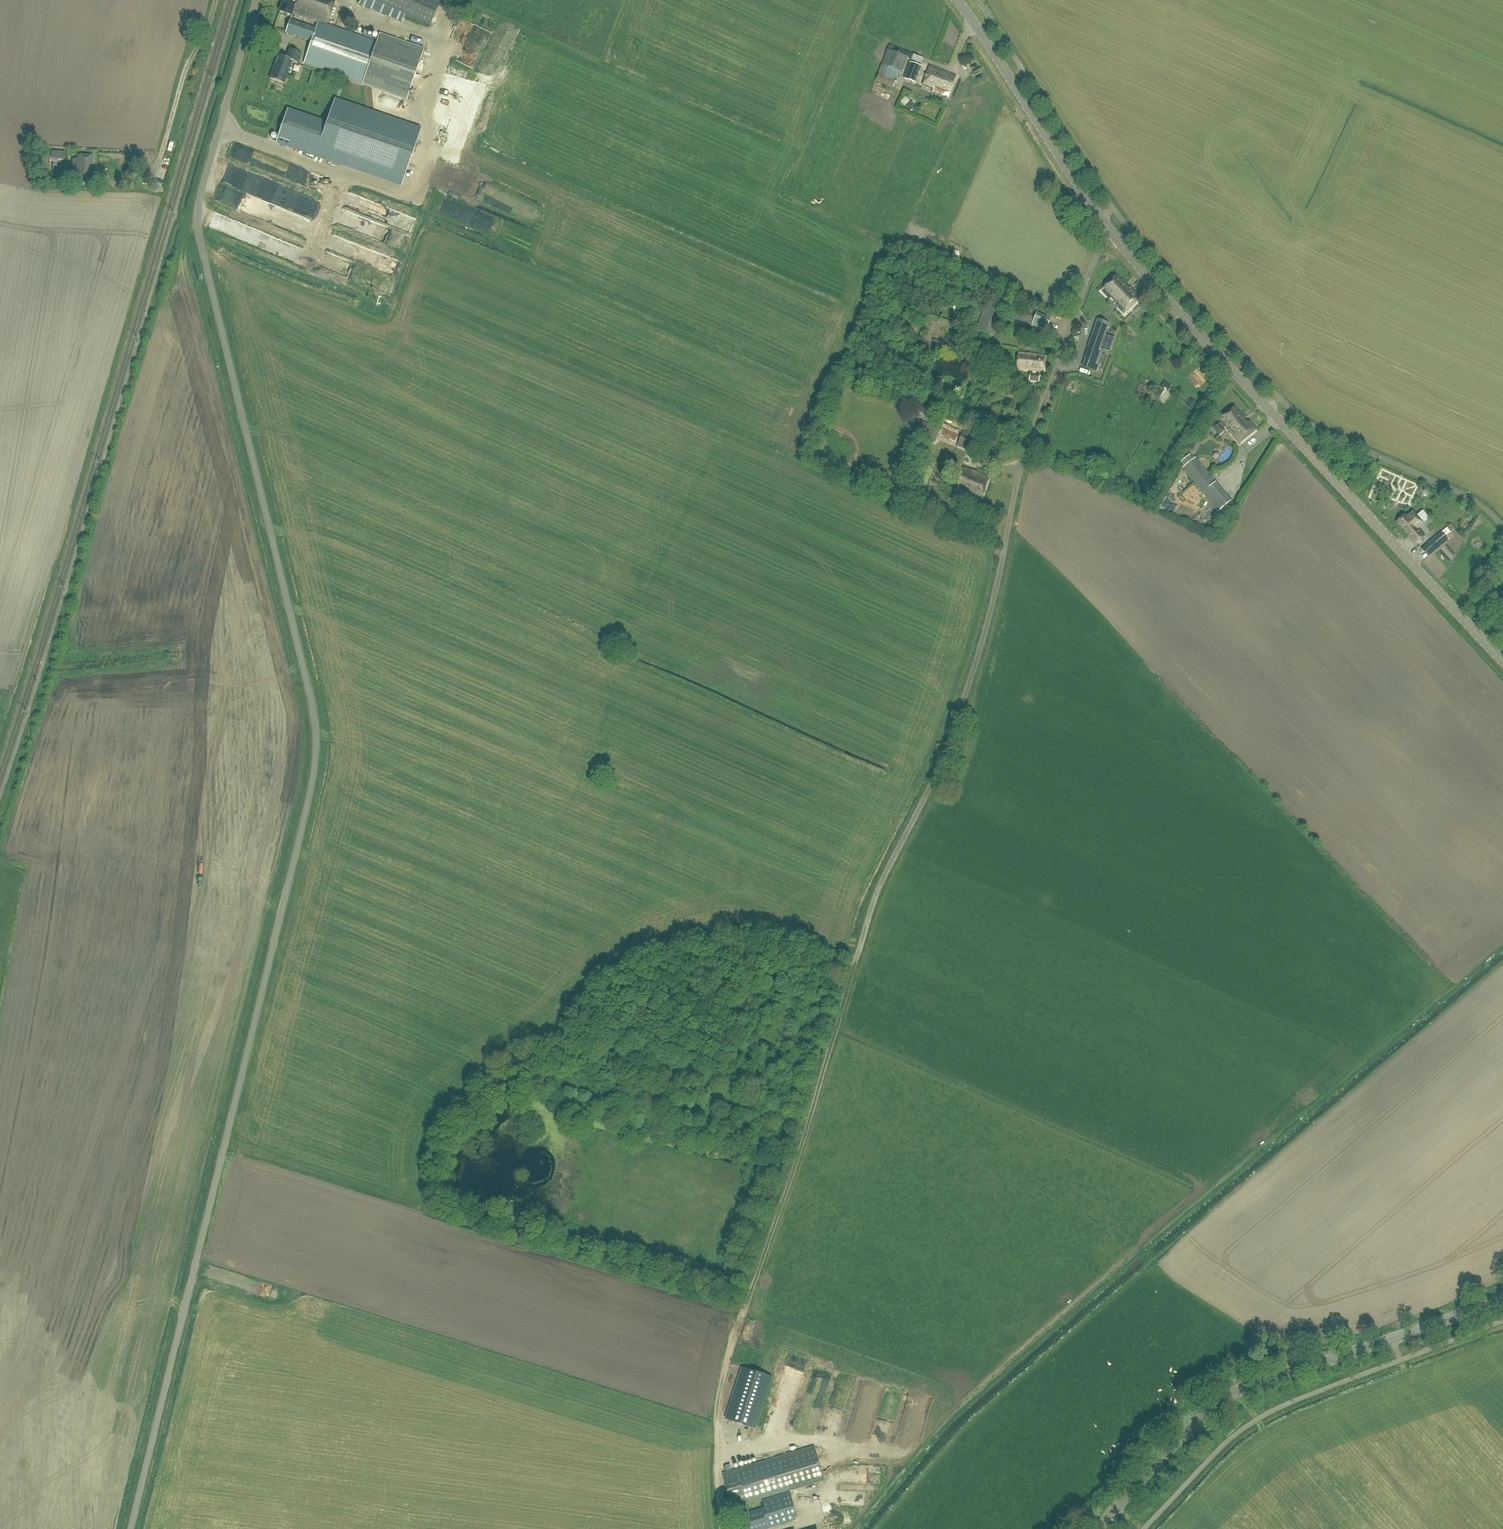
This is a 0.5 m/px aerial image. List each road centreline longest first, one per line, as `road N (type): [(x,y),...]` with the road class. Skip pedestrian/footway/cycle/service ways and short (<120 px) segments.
road 1 (unclassified): [(130,1528),(318,766),(319,730),(197,224),(257,0)]
road 2 (tertiary): [(1502,661),(1107,229),(957,0)]
road 3 (track): [(727,1508),(718,1402),(854,965)]
road 4 (tertiary): [(1099,1528),(1165,1454),(1242,1388),(1502,1298)]
road 5 (track): [(162,157),(185,66),(216,0)]

